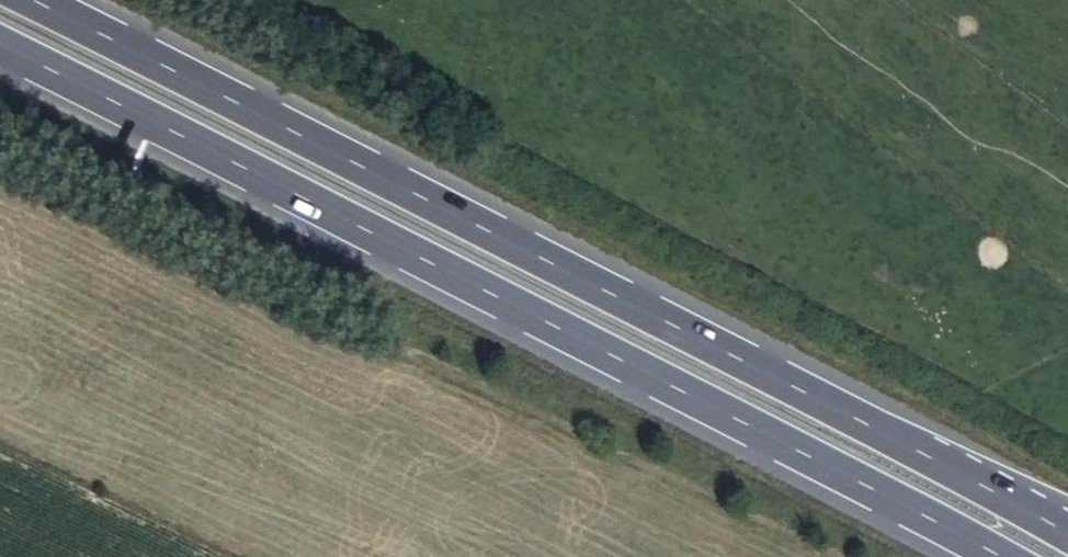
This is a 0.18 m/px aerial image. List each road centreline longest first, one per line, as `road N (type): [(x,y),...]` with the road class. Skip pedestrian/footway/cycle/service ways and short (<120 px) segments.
road 1 (trunk): [(1067,531),(49,0)]
road 2 (trunk): [(0,44),(1000,556)]

